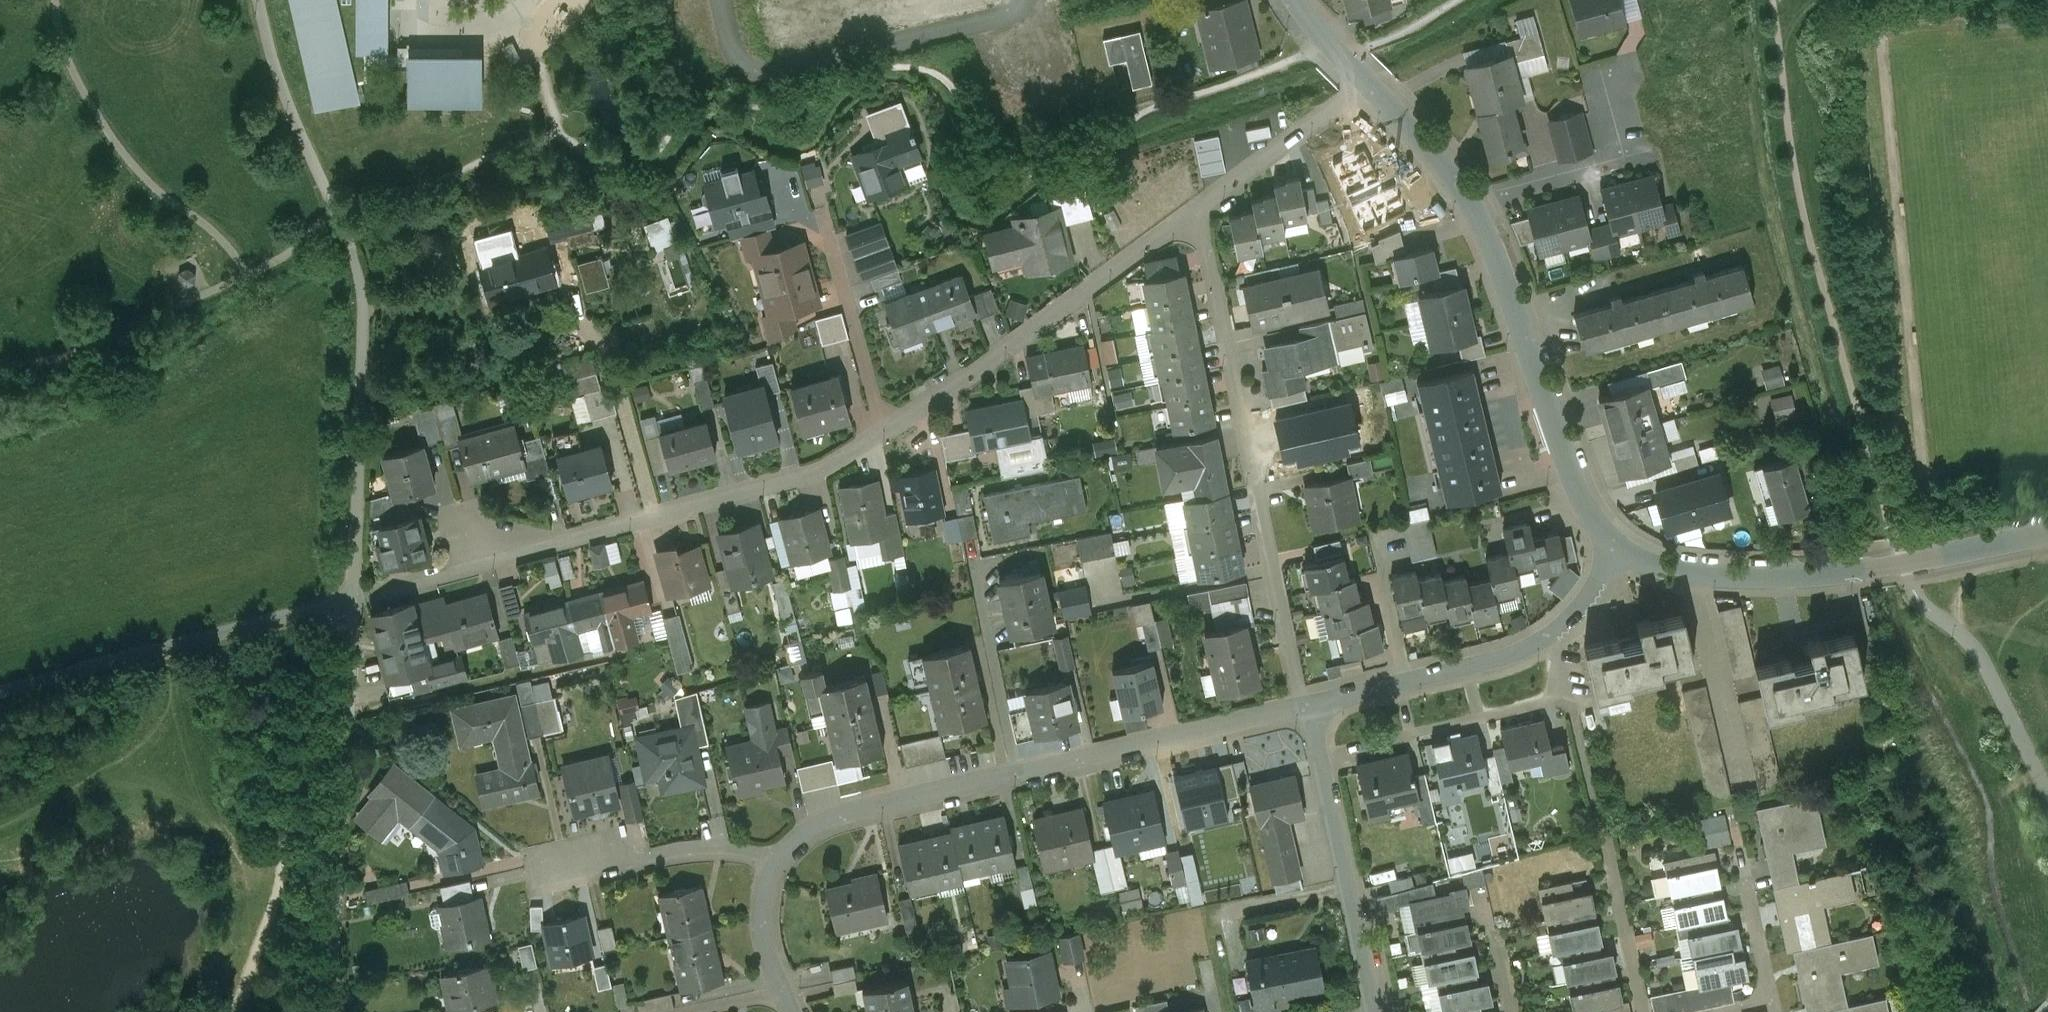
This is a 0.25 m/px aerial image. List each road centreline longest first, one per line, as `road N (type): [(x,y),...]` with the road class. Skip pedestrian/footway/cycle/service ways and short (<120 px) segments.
road 1 (residential): [(1192,211),(887,431),(816,471),(353,597)]
road 2 (residential): [(1301,708),(842,820),(809,834),(778,863)]
road 3 (residential): [(1367,85),(1435,159),(1485,233),(1566,465),(1590,517),(1617,550)]
road 4 (residential): [(1301,708),(1204,226),(1192,211)]
road 5 (residential): [(1617,550),(1661,568),(1743,578),(1865,569),(2047,532)]
road 6 (unclassified): [(336,210),(365,298),(353,597)]
road 7 (residential): [(353,597),(0,694)]
road 8 (residential): [(1617,550),(1548,637),(1484,666),(1314,705)]
road 9 (residential): [(1314,705),(1380,1011)]
road 10 (unclassified): [(330,1011),(349,715)]
road 11 (residential): [(259,0),(276,67),(336,210)]
road 12 (residential): [(1367,85),(1192,211)]
road 13 (residential): [(778,863),(728,851),(619,866)]
road 14 (residential): [(1740,849),(1772,1000)]
road 15 (residential): [(778,863),(766,911),(786,990)]

